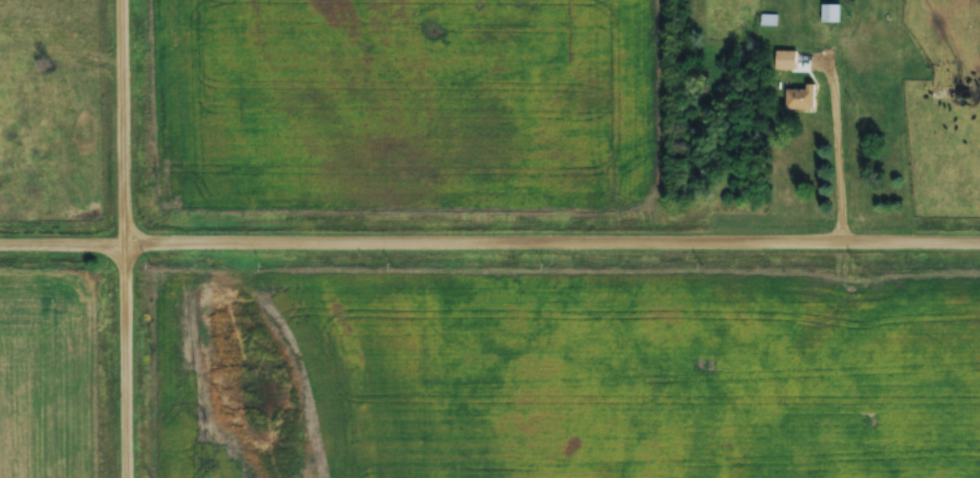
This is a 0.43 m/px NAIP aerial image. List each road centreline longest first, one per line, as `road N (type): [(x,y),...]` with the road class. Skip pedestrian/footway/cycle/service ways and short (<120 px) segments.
road 1 (residential): [(979,243),(0,246)]
road 2 (residential): [(110,477),(106,0)]

